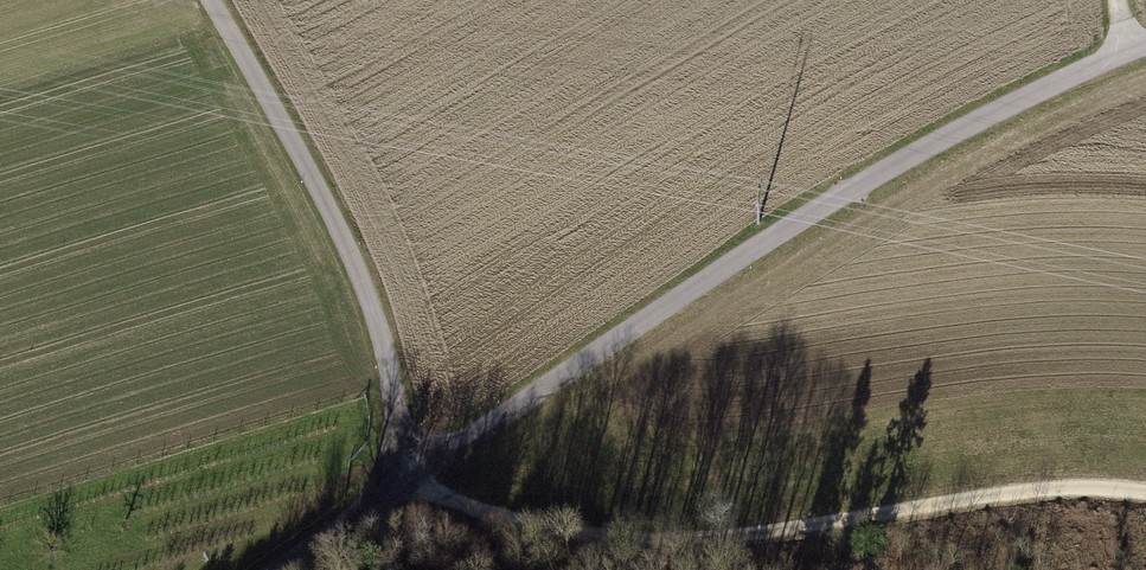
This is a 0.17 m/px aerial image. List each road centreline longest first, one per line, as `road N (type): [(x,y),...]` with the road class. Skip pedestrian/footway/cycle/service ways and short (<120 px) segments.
road 1 (track): [(283,569),(808,222),(1145,43)]
road 2 (track): [(1145,486),(978,486),(773,527),(567,531),(464,507),(417,481)]
road 3 (track): [(213,0),(358,254),(417,481)]

